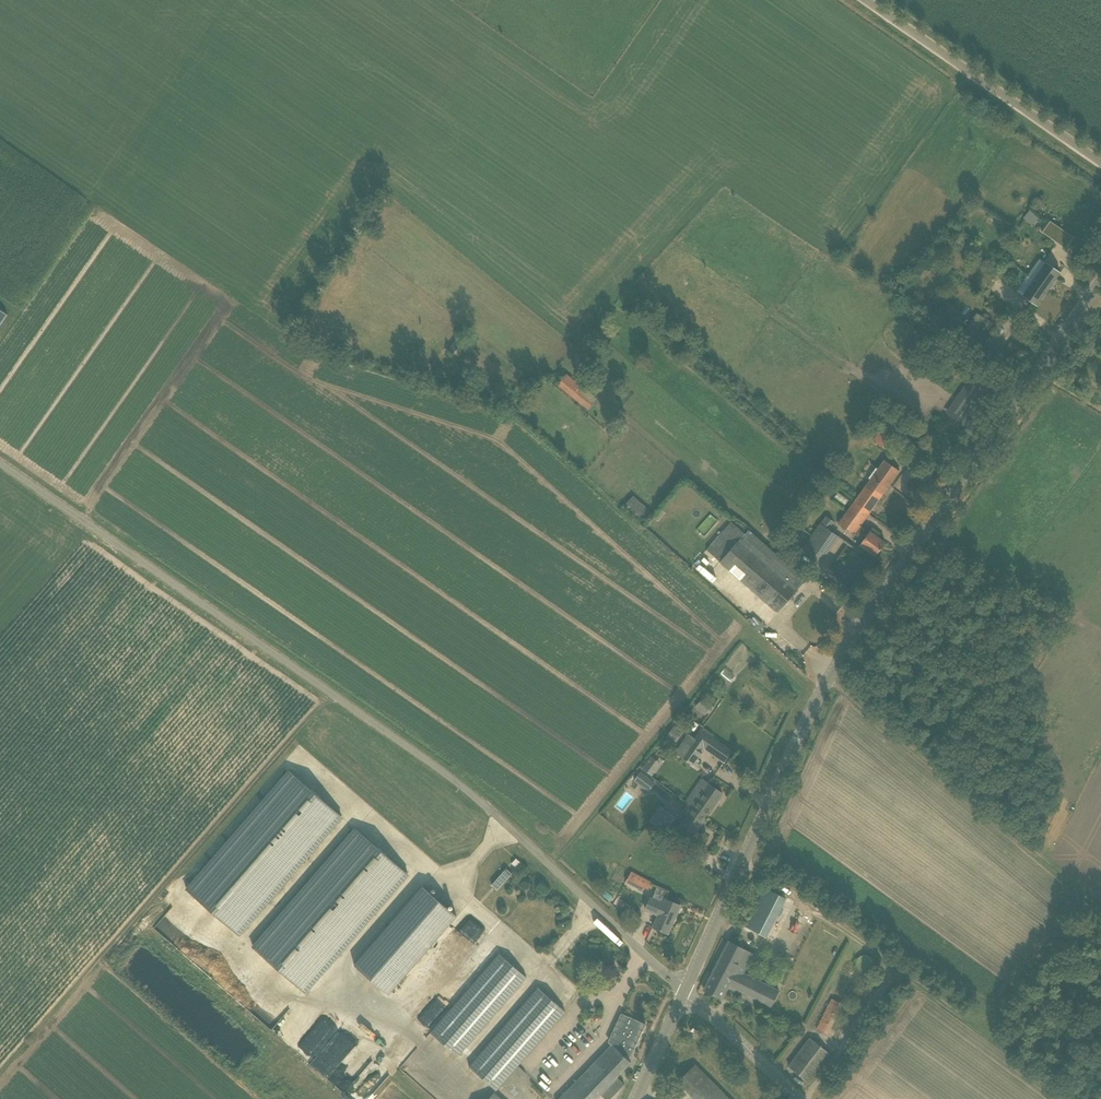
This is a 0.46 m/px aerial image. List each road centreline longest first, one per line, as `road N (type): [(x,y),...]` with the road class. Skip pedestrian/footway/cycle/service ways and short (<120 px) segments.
road 1 (unclassified): [(684,989),(478,798),(0,463)]
road 2 (tertiary): [(684,989),(859,634),(1100,286)]
road 3 (track): [(1100,902),(834,680)]
road 4 (unclassified): [(1100,171),(863,0)]
road 5 (tertiary): [(793,1098),(684,989)]

